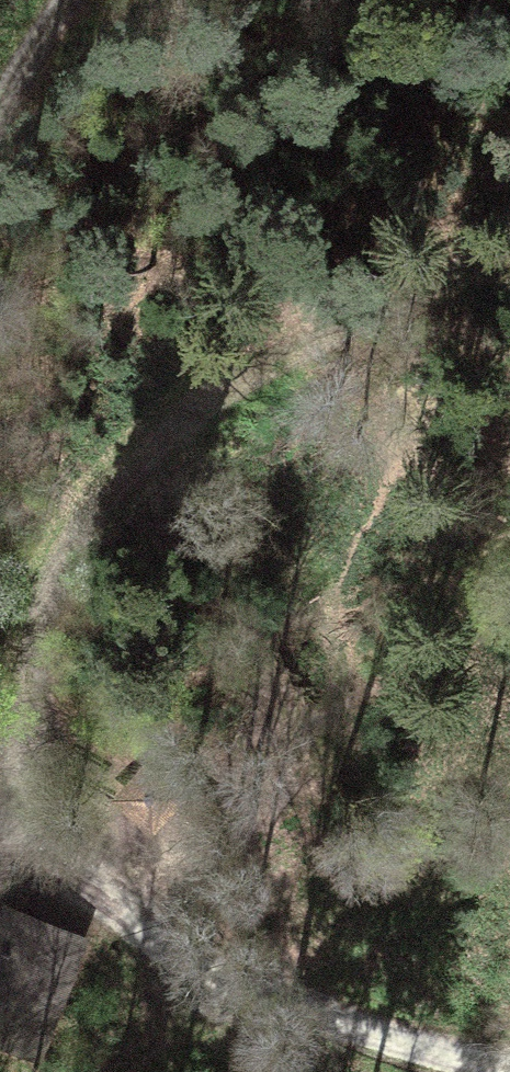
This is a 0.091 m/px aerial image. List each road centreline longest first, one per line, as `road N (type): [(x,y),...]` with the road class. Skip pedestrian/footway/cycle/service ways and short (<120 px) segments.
road 1 (track): [(0,804),(30,750),(33,669),(68,540),(122,465),(212,393),(509,238)]
road 2 (track): [(509,1066),(389,1040),(82,890),(0,874)]
road 3 (track): [(60,0),(0,104)]

